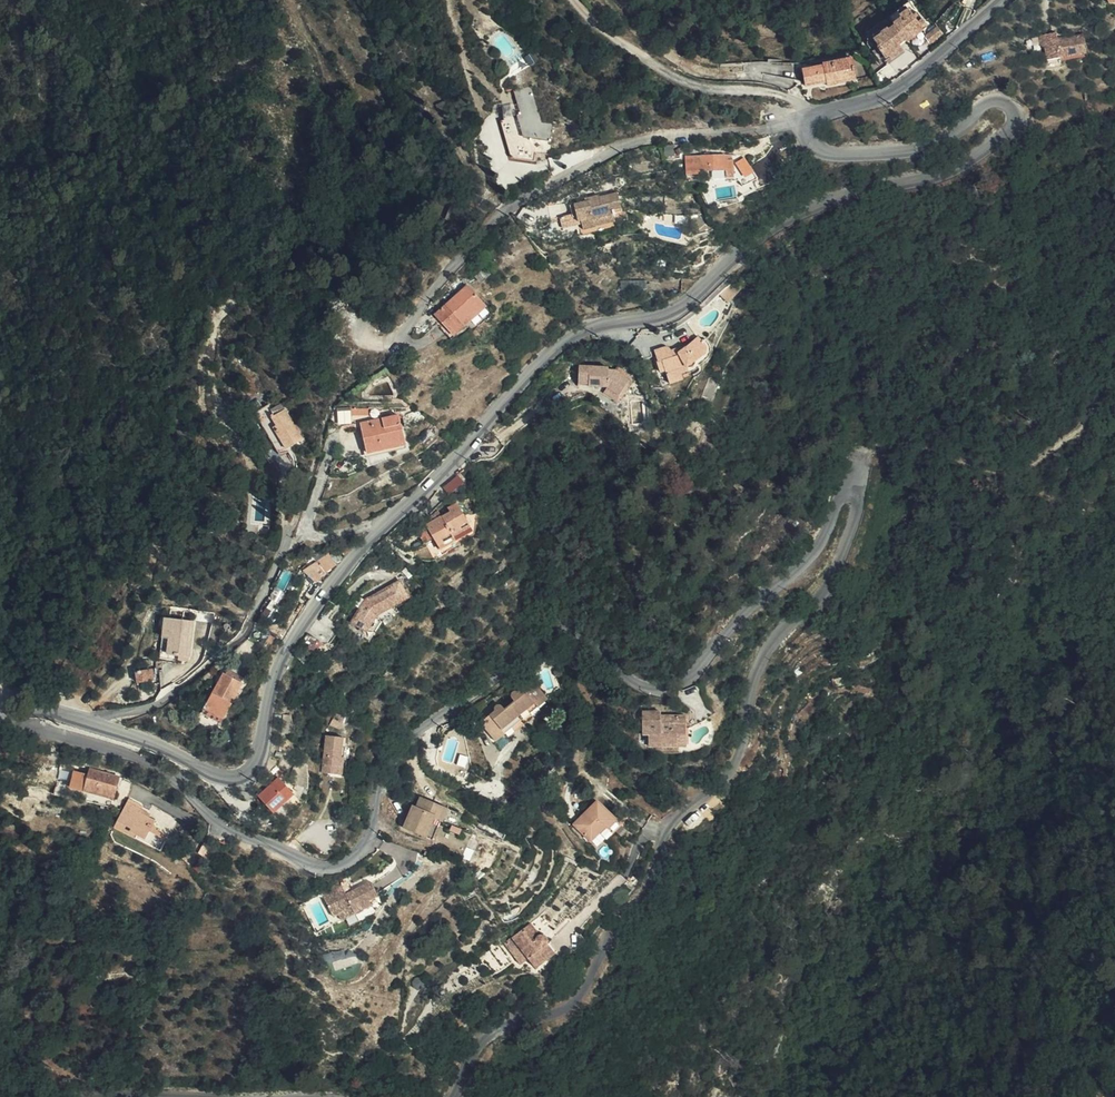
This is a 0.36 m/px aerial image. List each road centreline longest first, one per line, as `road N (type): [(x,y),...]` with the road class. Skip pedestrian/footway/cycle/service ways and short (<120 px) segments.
road 1 (tertiary): [(810,123),(816,146),(854,155),(945,138),(996,102),(1012,111),(1012,126),(980,151),(934,175),(812,208),(759,236),(658,314),(565,335),(363,549),(299,630),(270,693),(263,755),(253,772),(214,778),(154,744),(47,711),(0,717)]
road 2 (unclassified): [(0,718),(152,763),(212,819),(318,867),(340,865),(357,853),(400,758),(430,722),(562,634),(590,640),(631,683),(677,688),(753,605),(812,559),(841,492),(854,483)]
road 3 (unclassified): [(455,1096),(475,1051),(497,1030),(578,994),(657,882),(672,824),(726,780),(741,754),(752,680),(774,640),(815,603),(841,562),(861,498),(854,483)]
road 4 (residential): [(810,123),(641,140),(608,152),(498,215),(395,343)]
road 5 (track): [(854,483),(905,440),(962,444),(995,476),(1044,466),(1088,431),(1099,383),(1114,372)]
road 6 (tertiary): [(999,0),(891,90),(810,123)]

